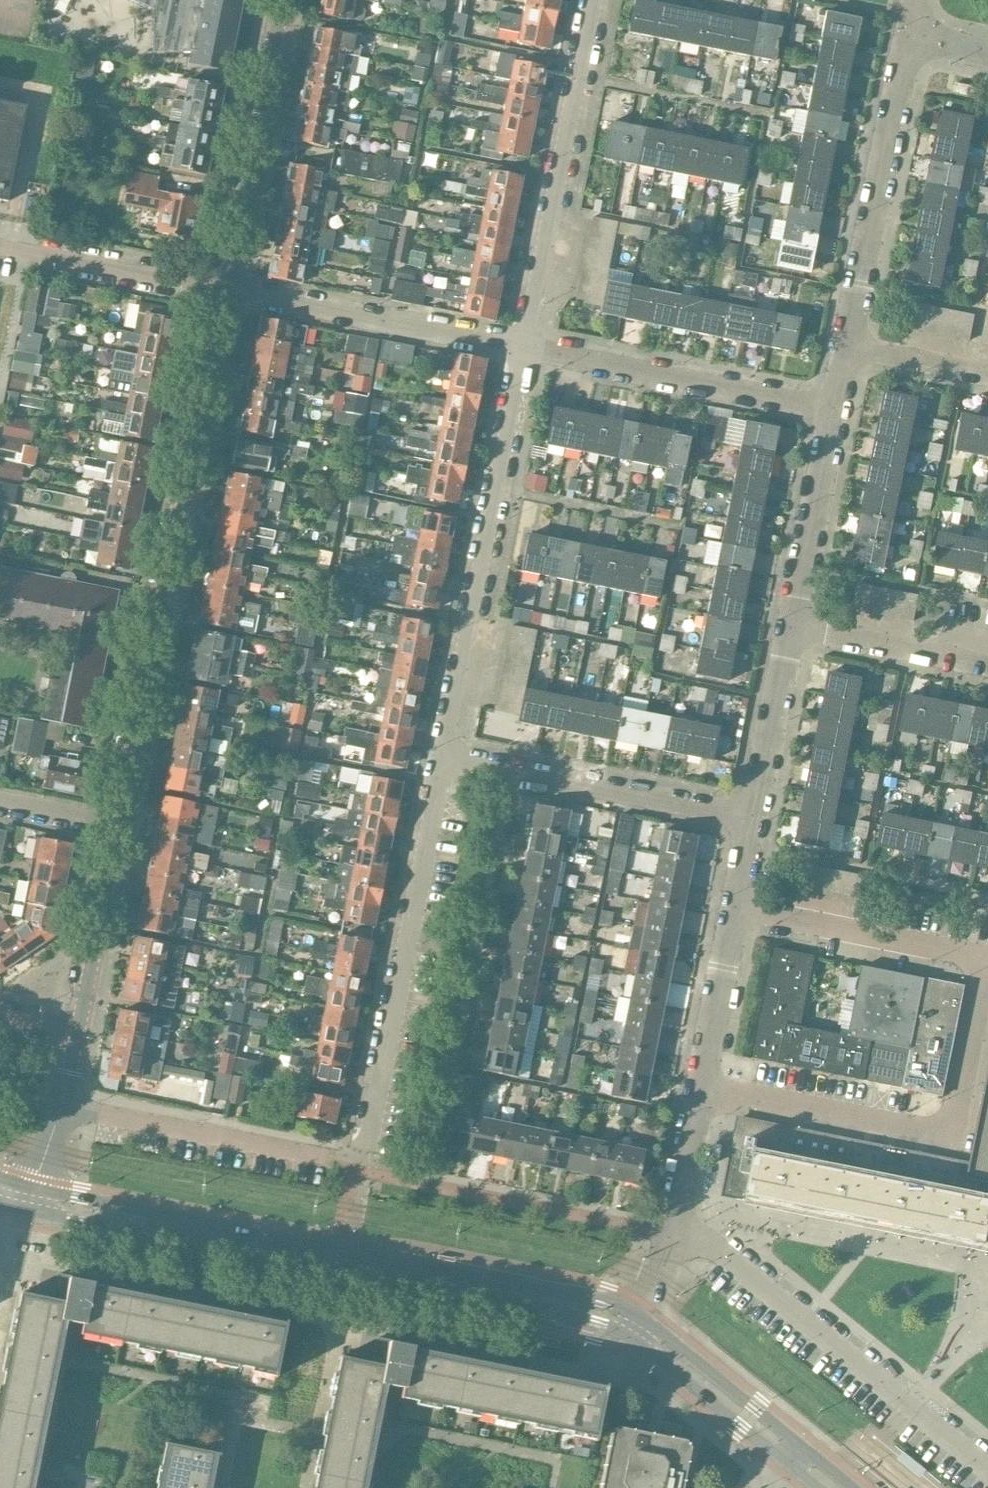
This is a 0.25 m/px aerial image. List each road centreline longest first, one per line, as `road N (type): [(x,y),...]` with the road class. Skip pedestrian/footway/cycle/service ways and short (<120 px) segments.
road 1 (residential): [(118,832),(222,289)]
road 2 (tertiary): [(556,1303),(30,1200)]
road 3 (residential): [(698,1090),(951,1138),(987,961)]
road 4 (residential): [(444,763),(521,349)]
road 5 (residential): [(670,1233),(724,1254),(987,1472)]
road 6 (residential): [(367,1143),(444,763)]
road 7 (residential): [(521,349),(590,0)]
road 8 (residential): [(827,416),(521,349)]
road 9 (residential): [(841,350),(899,43)]
road 10 (residential): [(749,821),(444,763)]
road 11 (residential): [(521,349),(222,289)]
road 12 (residential): [(222,289),(282,0)]
road 13 (residential): [(324,1158),(62,1106)]
road 14 (residential): [(987,958),(736,907)]
road 15 (residential): [(222,289),(0,246)]
road 16 (residential): [(790,623),(827,416)]
road 17 (residential): [(77,1035),(118,832)]
road 18 (tertiary): [(804,1451),(646,1322)]
road 19 (residential): [(749,821),(790,623)]
road 20 (tertiary): [(635,1338),(790,1467)]
road 21 (residential): [(698,1090),(736,907)]
road 22 (residential): [(987,377),(841,350)]
road 23 (residential): [(670,1233),(698,1090)]
road 24 (residential): [(929,651),(790,623)]
road 25 (residential): [(118,832),(0,809)]

